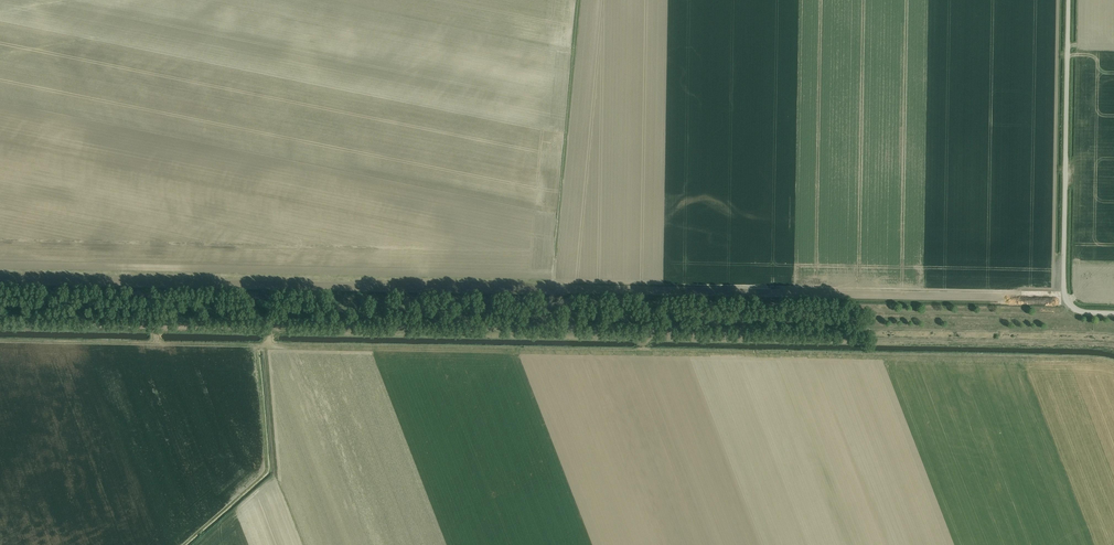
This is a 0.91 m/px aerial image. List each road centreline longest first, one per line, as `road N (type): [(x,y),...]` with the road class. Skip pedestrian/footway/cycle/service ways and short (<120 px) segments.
road 1 (unclassified): [(1113,313),(1086,311),(1065,297),(1068,0)]
road 2 (track): [(270,330),(0,325)]

